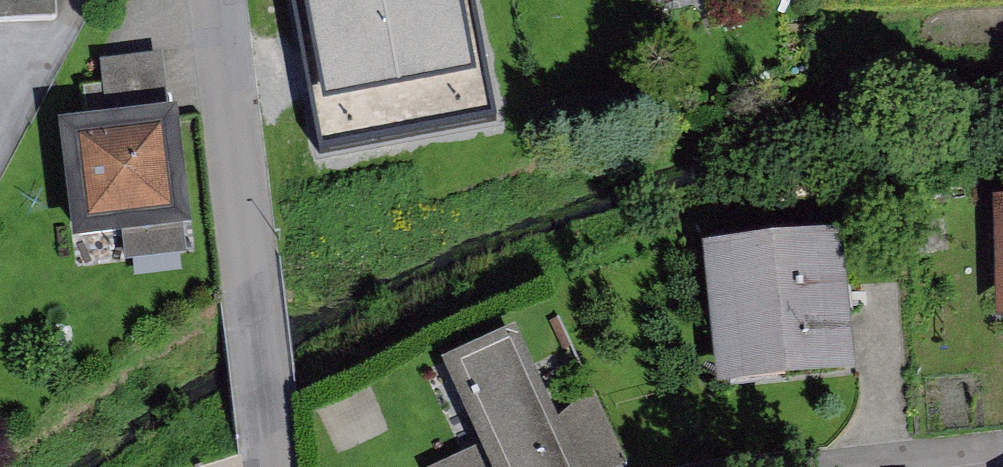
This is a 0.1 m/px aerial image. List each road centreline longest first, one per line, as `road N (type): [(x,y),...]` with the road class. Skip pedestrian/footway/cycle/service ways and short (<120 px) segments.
road 1 (residential): [(286,466),(227,0)]

